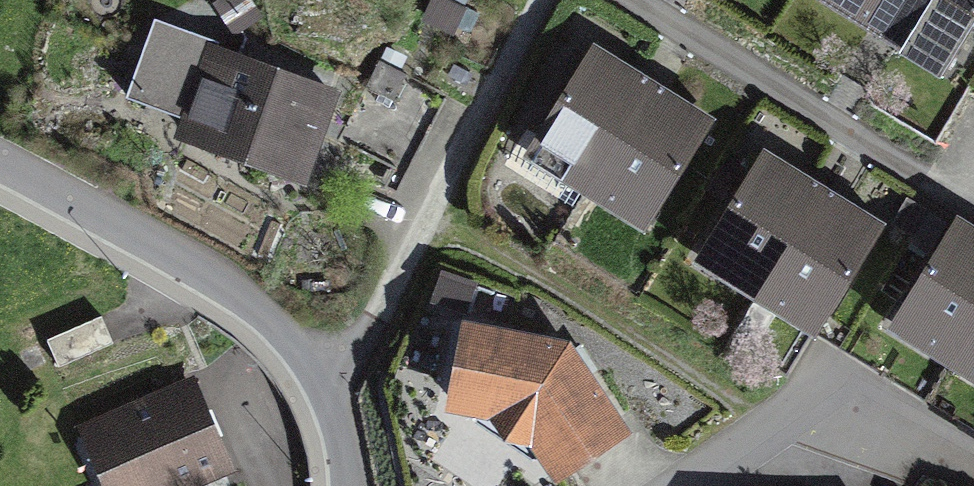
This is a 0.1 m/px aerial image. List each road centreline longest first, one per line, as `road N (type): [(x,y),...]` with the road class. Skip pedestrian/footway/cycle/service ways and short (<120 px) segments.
road 1 (residential): [(343,485),(329,406),(248,310),(149,240),(0,166)]

